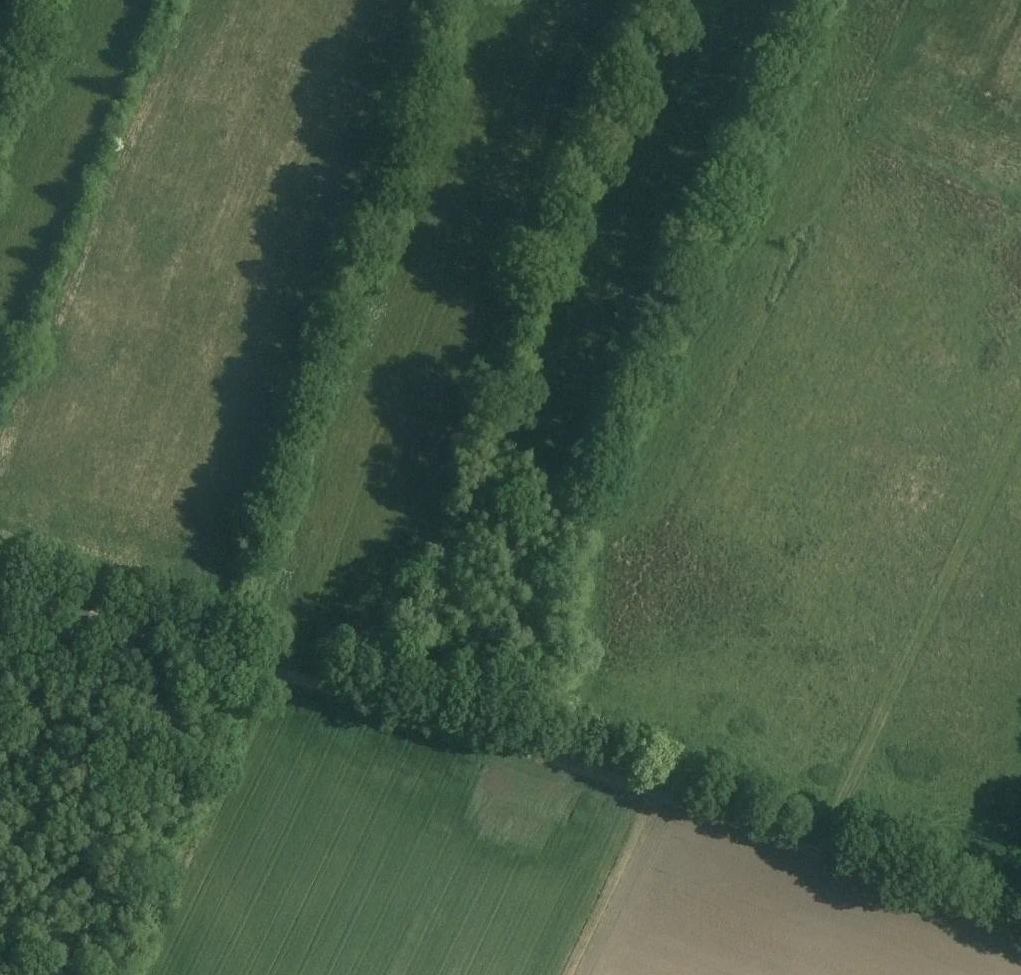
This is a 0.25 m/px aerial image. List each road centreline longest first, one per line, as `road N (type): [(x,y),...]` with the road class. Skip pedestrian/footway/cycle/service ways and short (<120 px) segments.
road 1 (track): [(0,582),(663,791)]
road 2 (track): [(663,791),(1020,930)]

